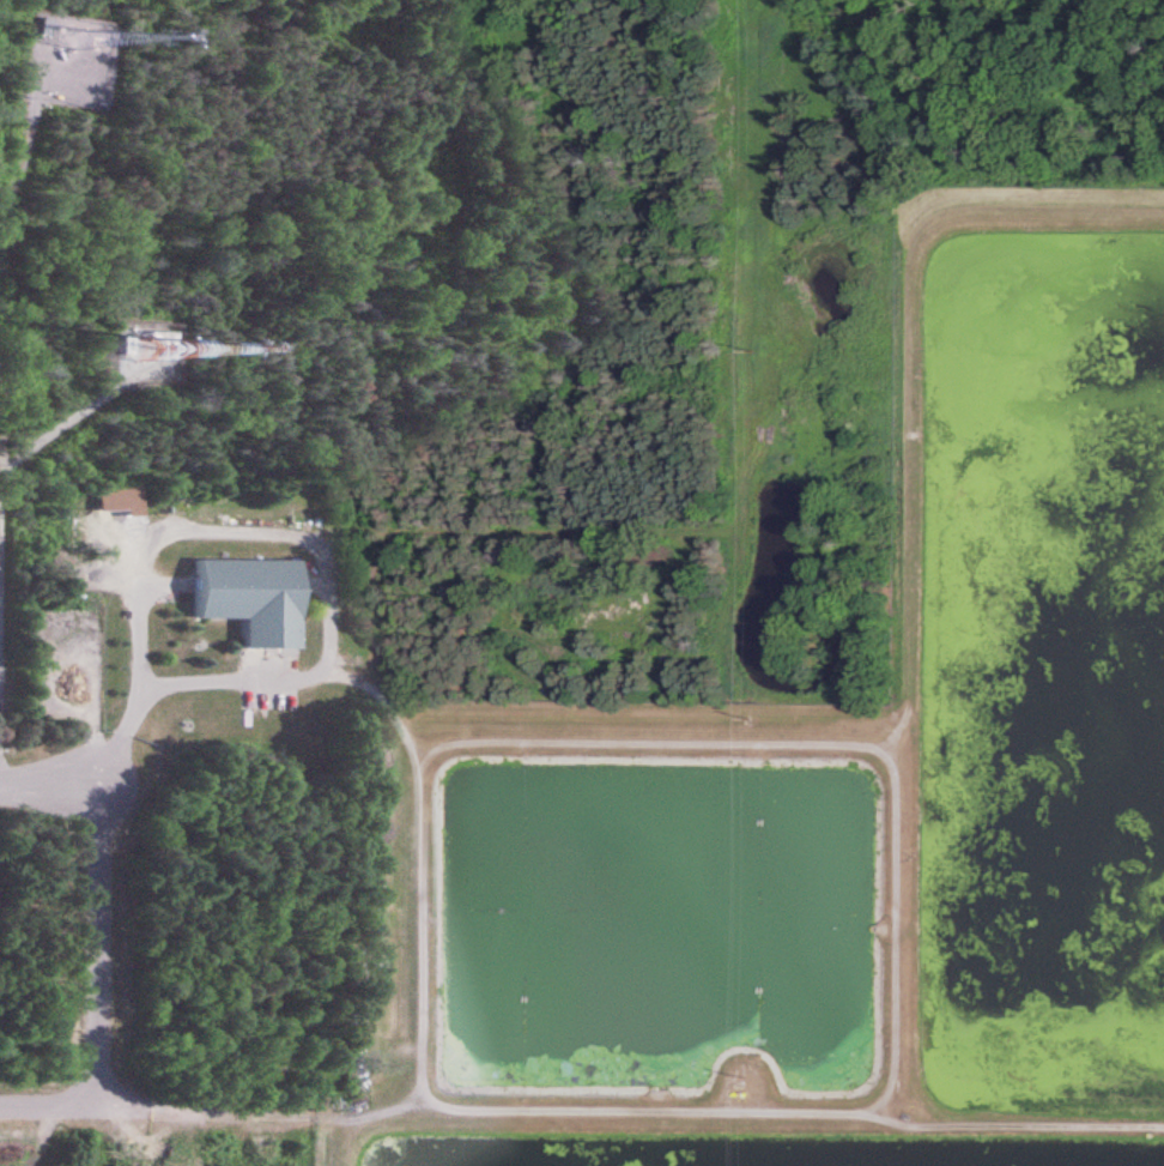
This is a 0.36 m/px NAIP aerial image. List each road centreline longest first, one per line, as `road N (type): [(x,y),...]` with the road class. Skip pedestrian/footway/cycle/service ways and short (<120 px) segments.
road 1 (residential): [(0,795),(91,821),(114,810),(134,778),(125,755),(86,749),(0,786)]

